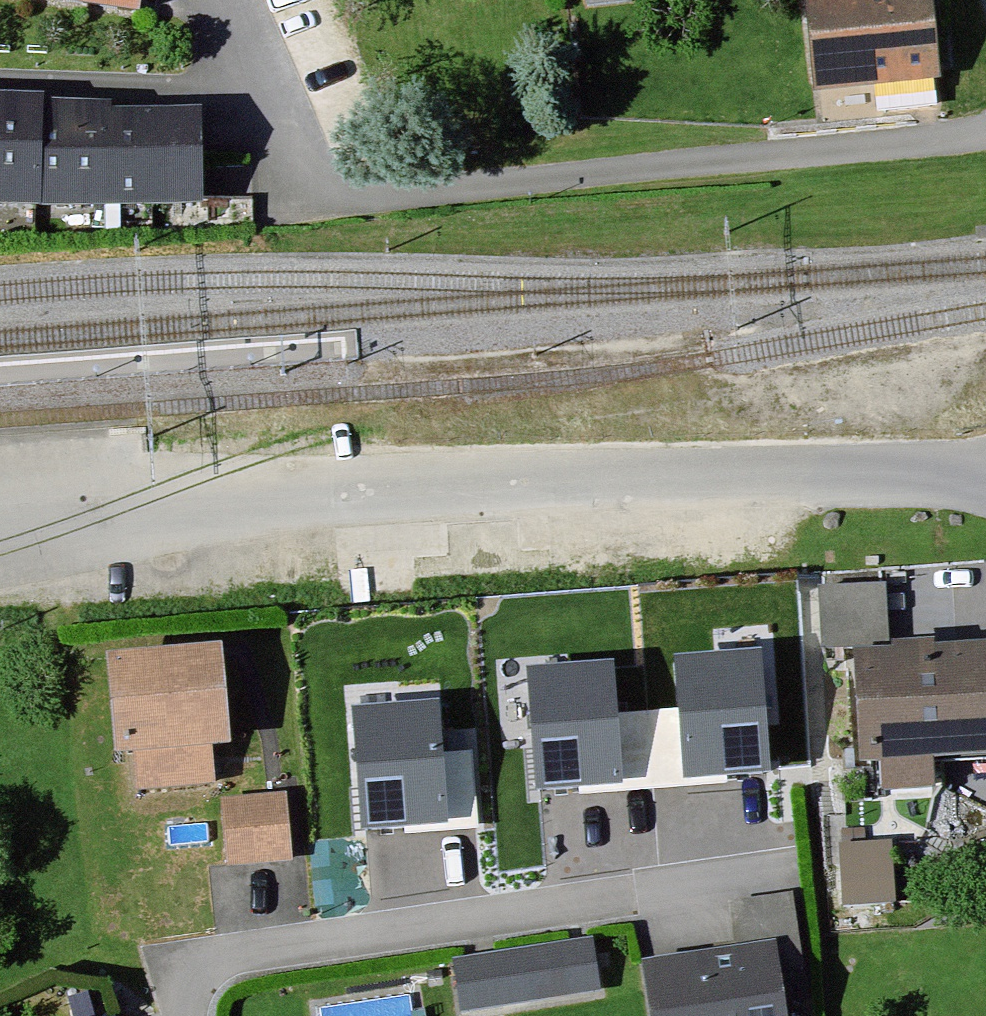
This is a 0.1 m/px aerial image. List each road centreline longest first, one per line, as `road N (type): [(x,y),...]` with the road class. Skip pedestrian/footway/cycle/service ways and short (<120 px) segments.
road 1 (residential): [(985,474),(495,479),(0,538)]
road 2 (residential): [(985,134),(320,189),(241,0)]
road 3 (residential): [(778,870),(233,963),(204,977),(199,1015)]

